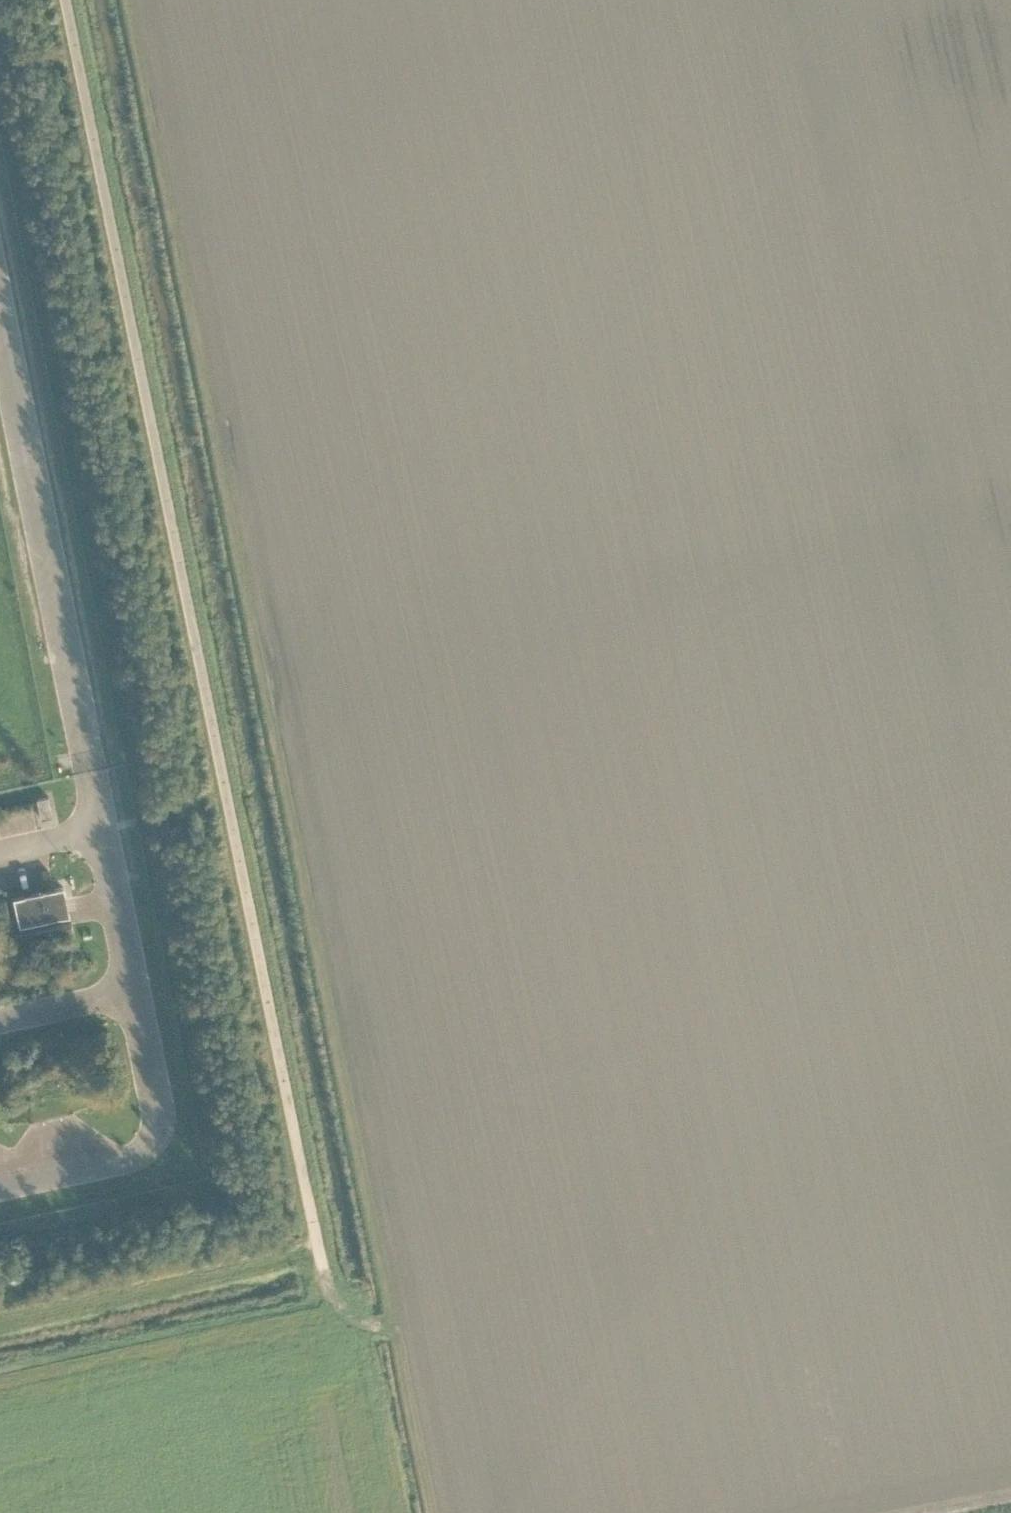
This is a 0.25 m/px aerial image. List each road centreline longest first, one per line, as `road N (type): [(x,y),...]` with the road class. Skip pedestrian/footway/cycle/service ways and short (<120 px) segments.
road 1 (track): [(0,1316),(315,1243),(66,0)]

